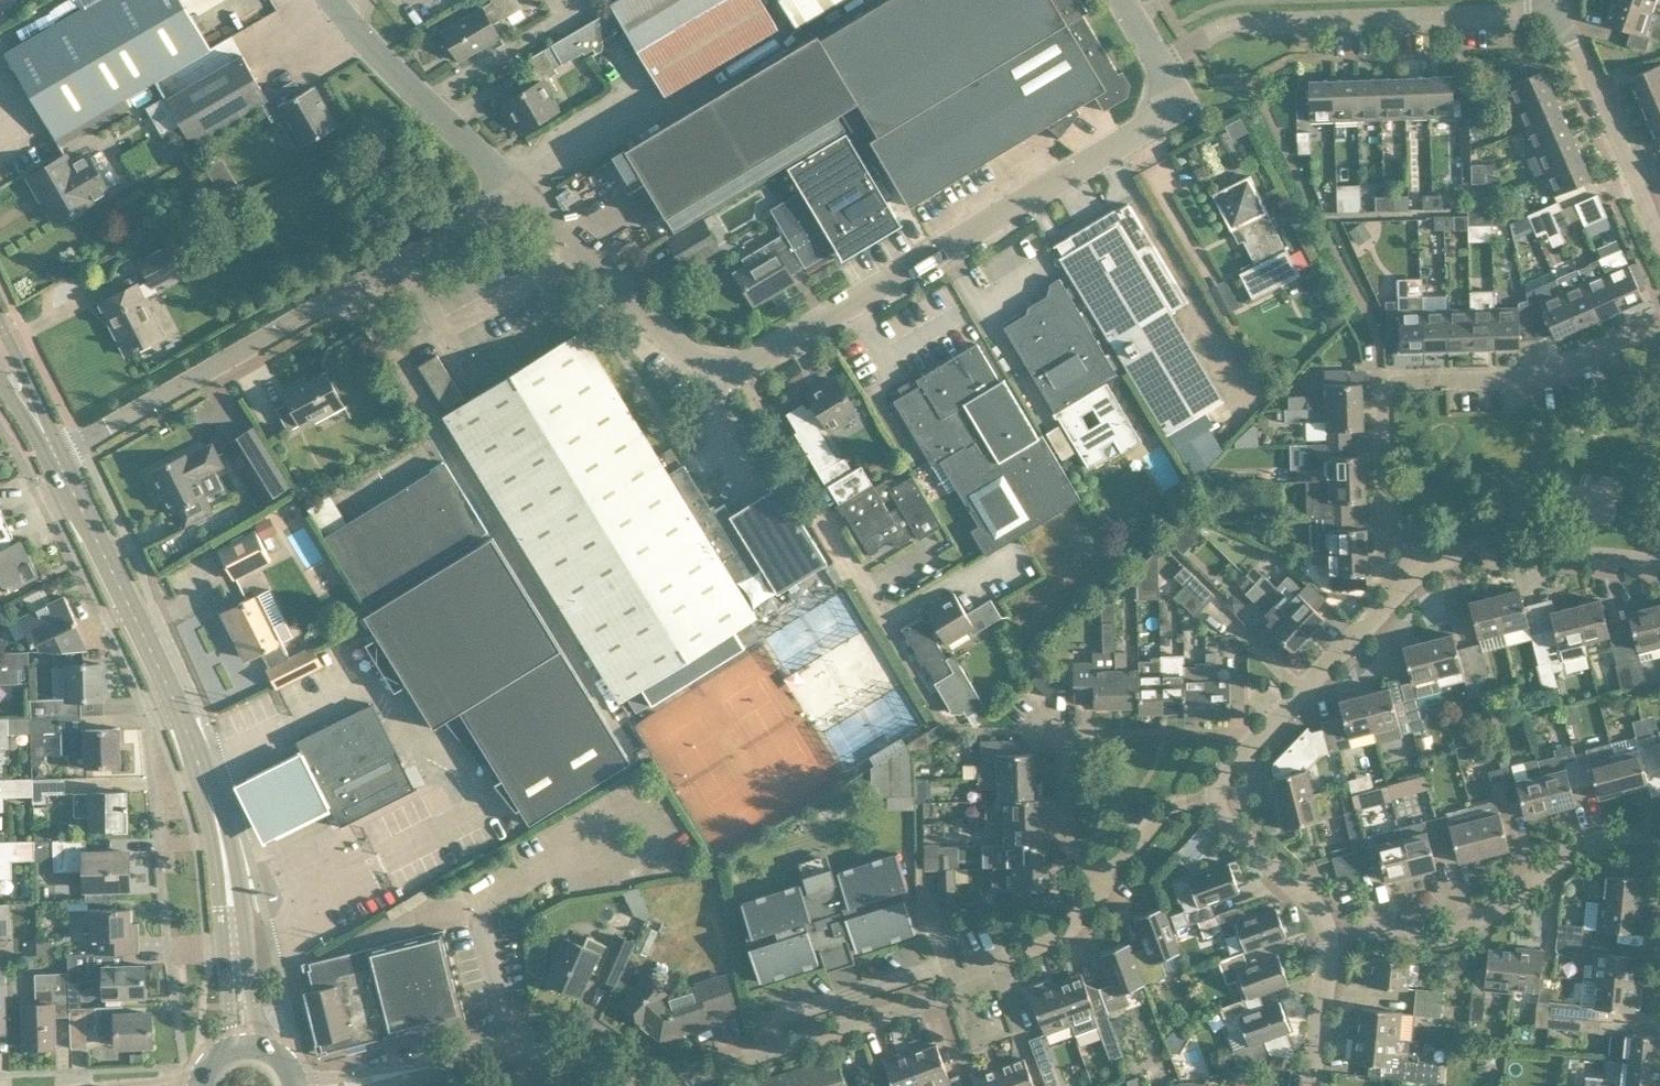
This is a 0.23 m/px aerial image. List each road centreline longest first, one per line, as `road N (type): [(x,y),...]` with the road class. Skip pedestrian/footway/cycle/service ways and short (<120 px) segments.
road 1 (tertiary): [(241,1043),(215,817),(188,733),(55,455)]
road 2 (unclassified): [(736,369),(1147,125),(1162,86),(1159,61)]
road 3 (unclassified): [(55,455),(518,184)]
road 4 (residential): [(1429,567),(1399,532),(1388,503),(1382,383),(1548,373),(1659,324)]
road 5 (residential): [(691,1085),(703,1072),(973,983),(1053,940),(1110,877)]
road 6 (residential): [(1159,61),(1239,23),(1552,10)]
road 7 (residential): [(1329,931),(1465,931),(1574,852),(1625,832),(1659,834)]
road 8 (residential): [(321,1085),(515,1045),(585,1051),(637,1085)]
road 9 (unclassified): [(736,369),(715,382),(518,184)]
road 10 (residential): [(890,628),(736,369)]
road 11 (unclassified): [(518,184),(369,44),(335,0)]
road 12 (residential): [(1659,244),(1552,10)]
road 13 (residential): [(1250,743),(1429,567)]
road 14 (residential): [(1429,567),(1494,546),(1659,563)]
road 15 (residential): [(1110,877),(1068,846),(1066,687)]
road 16 (residential): [(1329,931),(1319,907),(1219,817),(1215,804)]
road 17 (residential): [(1311,1085),(1329,931)]
road 18 (residential): [(1110,877),(1164,809),(1215,804)]
road 19 (tertiary): [(55,455),(0,340)]

